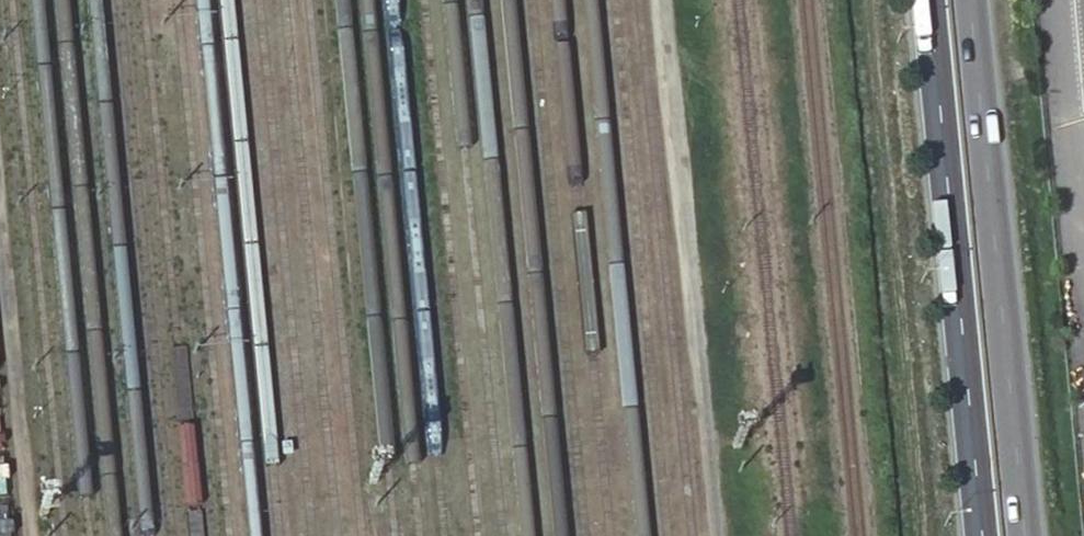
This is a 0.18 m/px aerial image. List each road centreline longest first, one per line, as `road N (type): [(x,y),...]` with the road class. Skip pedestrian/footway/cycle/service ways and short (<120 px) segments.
road 1 (primary): [(1024,535),(969,0)]
road 2 (primary): [(928,0),(982,535)]

